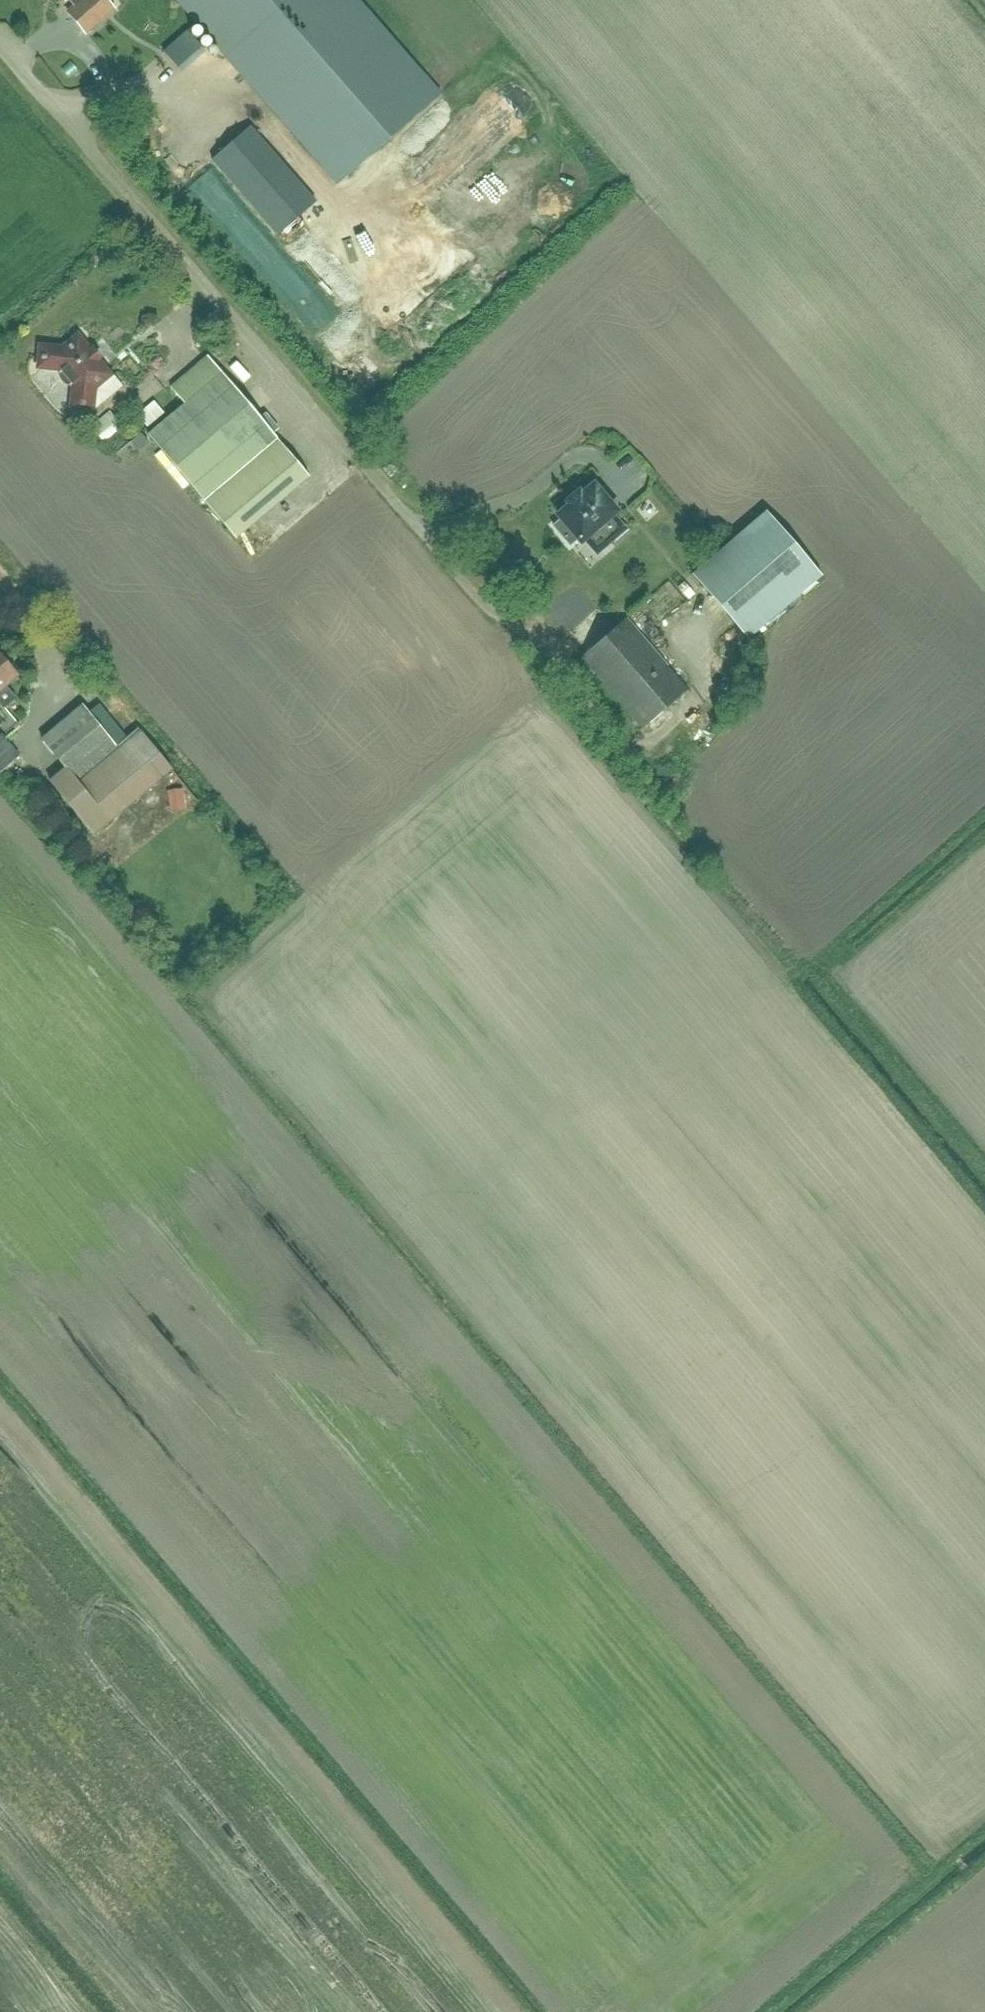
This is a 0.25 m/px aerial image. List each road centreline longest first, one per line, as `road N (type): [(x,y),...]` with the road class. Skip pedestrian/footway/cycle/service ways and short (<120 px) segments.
road 1 (unclassified): [(510,622),(489,610),(0,48)]

